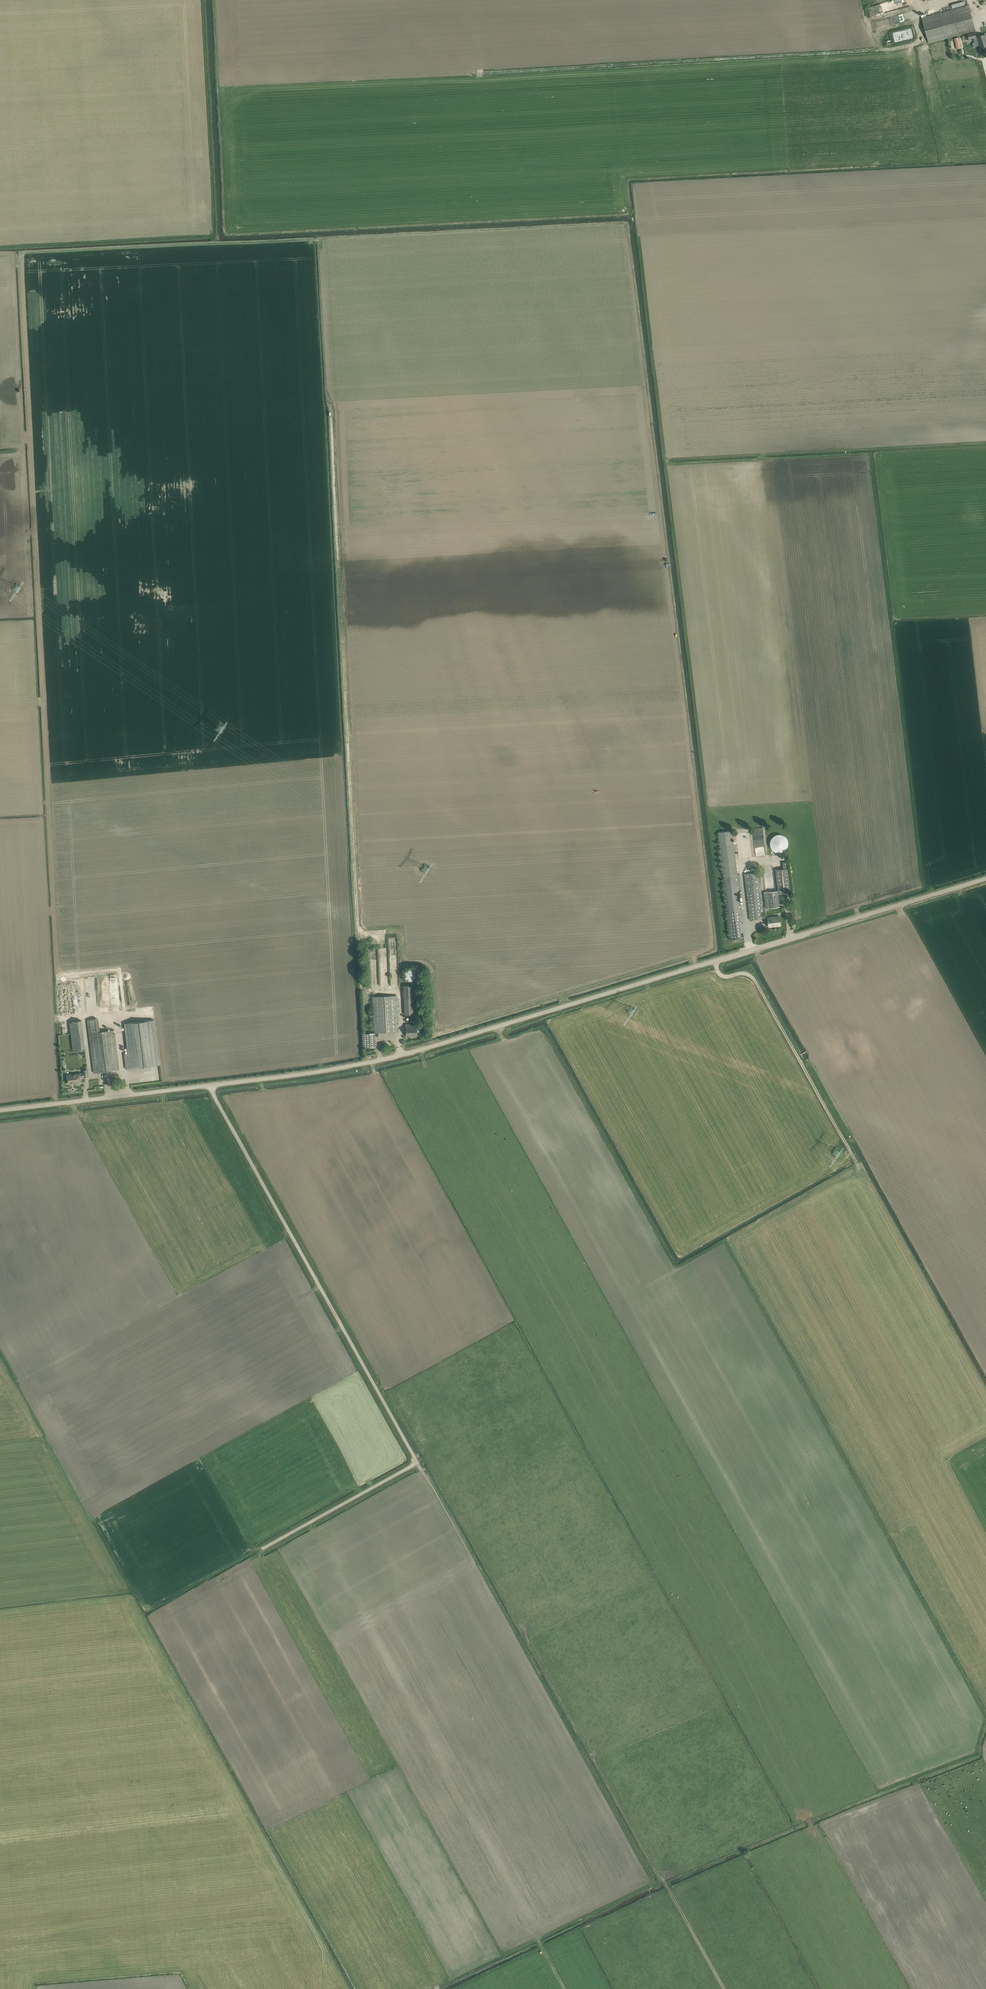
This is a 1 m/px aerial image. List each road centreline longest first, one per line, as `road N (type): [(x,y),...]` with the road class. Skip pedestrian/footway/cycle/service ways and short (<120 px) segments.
road 1 (unclassified): [(0,1110),(391,1057),(985,879)]
road 2 (track): [(210,1085),(416,1463),(252,1549)]
road 3 (track): [(714,961),(721,976),(755,982),(856,1164)]

